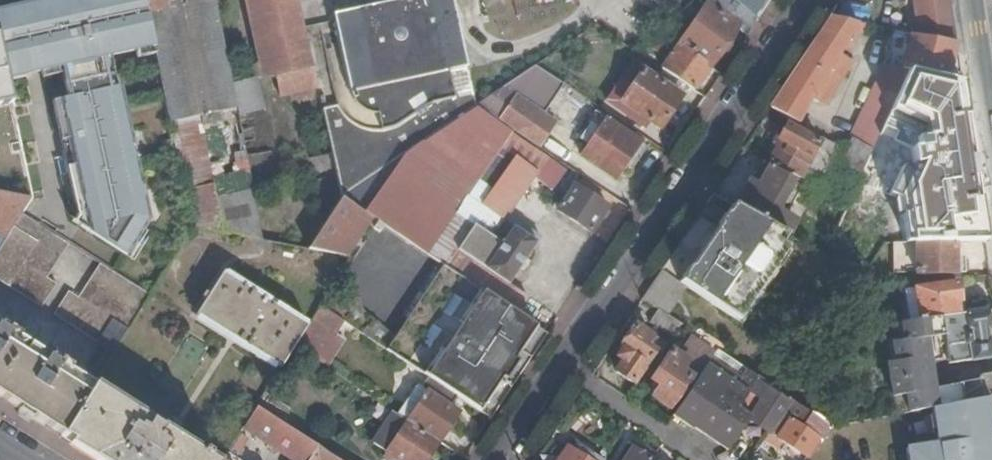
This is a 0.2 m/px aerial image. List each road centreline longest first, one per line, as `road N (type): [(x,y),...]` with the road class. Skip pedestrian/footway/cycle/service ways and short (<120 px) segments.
road 1 (unclassified): [(500,459),(807,0)]
road 2 (unclassified): [(968,0),(991,151)]

